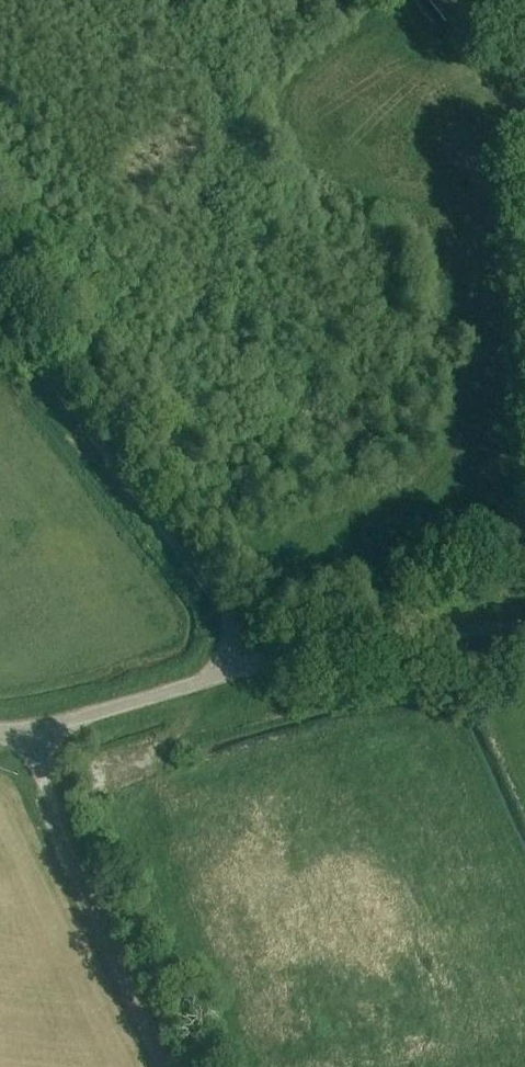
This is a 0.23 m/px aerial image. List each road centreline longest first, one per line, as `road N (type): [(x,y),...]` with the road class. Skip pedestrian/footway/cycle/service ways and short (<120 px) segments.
road 1 (unclassified): [(0,734),(26,735),(325,648),(524,625)]
road 2 (track): [(0,318),(228,617),(244,669)]
road 3 (track): [(26,735),(102,939),(163,1066)]
road 4 (track): [(503,0),(524,121)]

